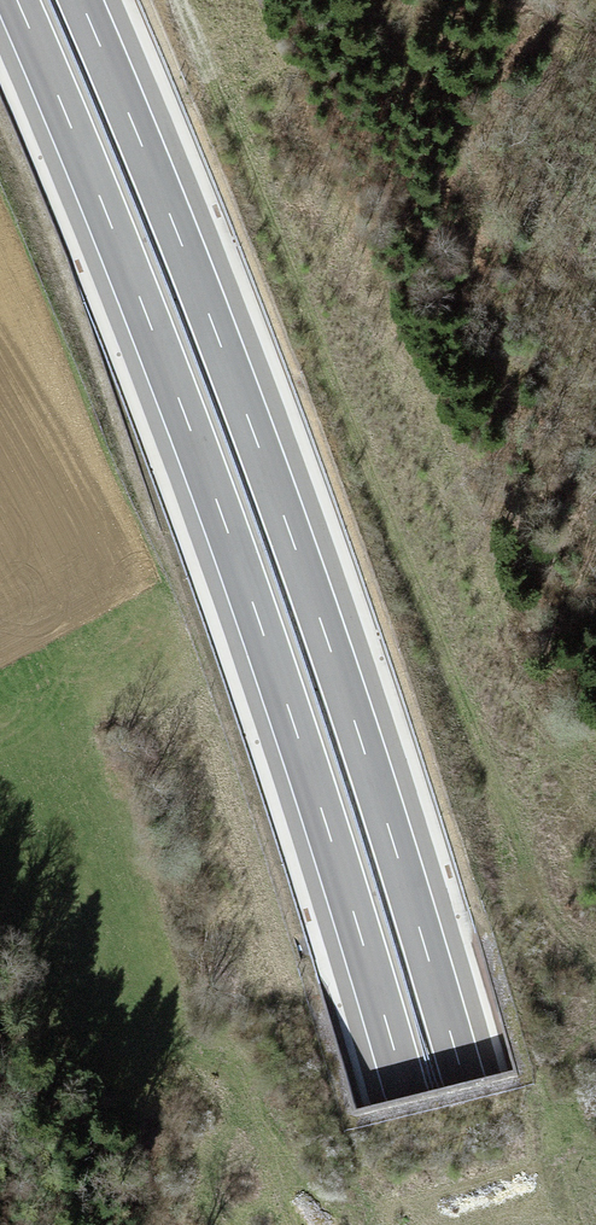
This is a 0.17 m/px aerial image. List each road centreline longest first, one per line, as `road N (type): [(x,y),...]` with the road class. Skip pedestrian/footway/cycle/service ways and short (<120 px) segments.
road 1 (motorway): [(16,0),(121,248),(275,665),(440,1224)]
road 2 (motorway): [(503,1224),(466,1080),(331,651),(174,224),(80,0)]

